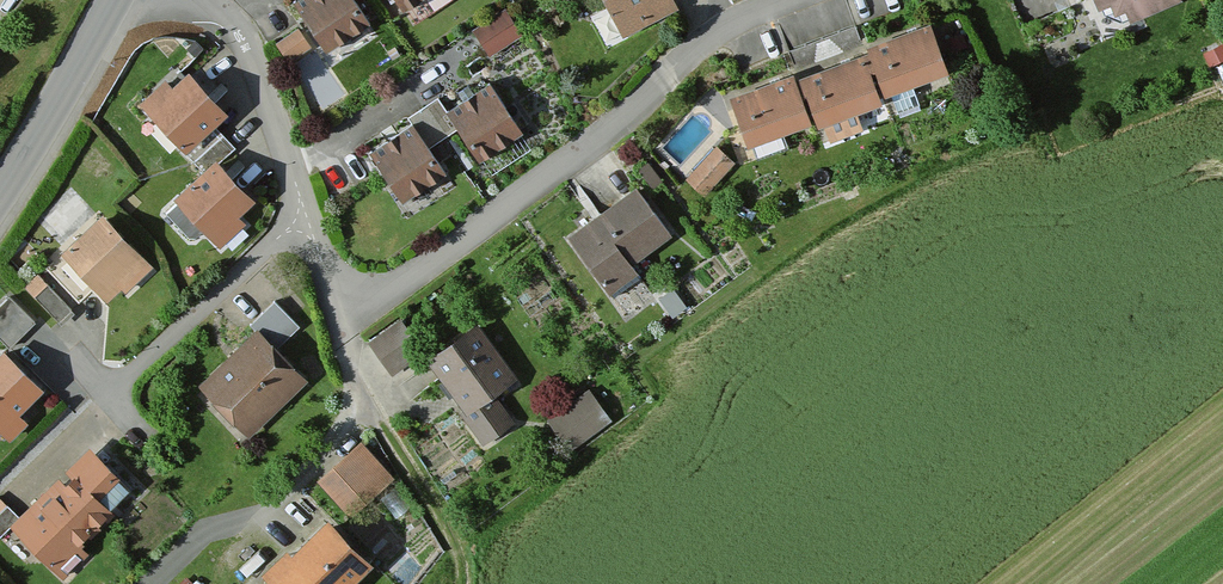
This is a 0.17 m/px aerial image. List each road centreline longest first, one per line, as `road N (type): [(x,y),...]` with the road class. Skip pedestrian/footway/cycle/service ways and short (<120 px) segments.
road 1 (residential): [(779,0),(722,26),(586,153),(336,321),(229,23),(174,0)]
road 2 (unclassified): [(0,193),(117,0)]

